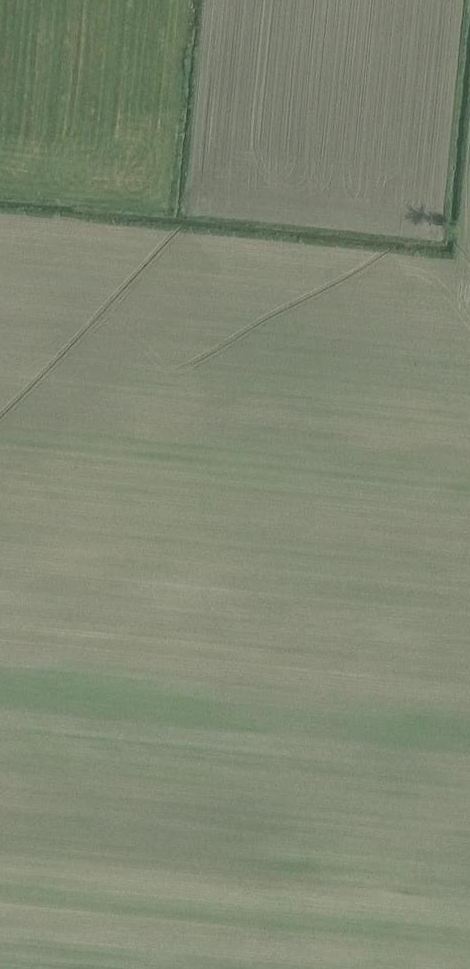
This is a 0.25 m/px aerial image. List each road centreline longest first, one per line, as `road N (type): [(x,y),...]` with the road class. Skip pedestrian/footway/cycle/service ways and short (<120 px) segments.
road 1 (track): [(0,910),(469,963)]

